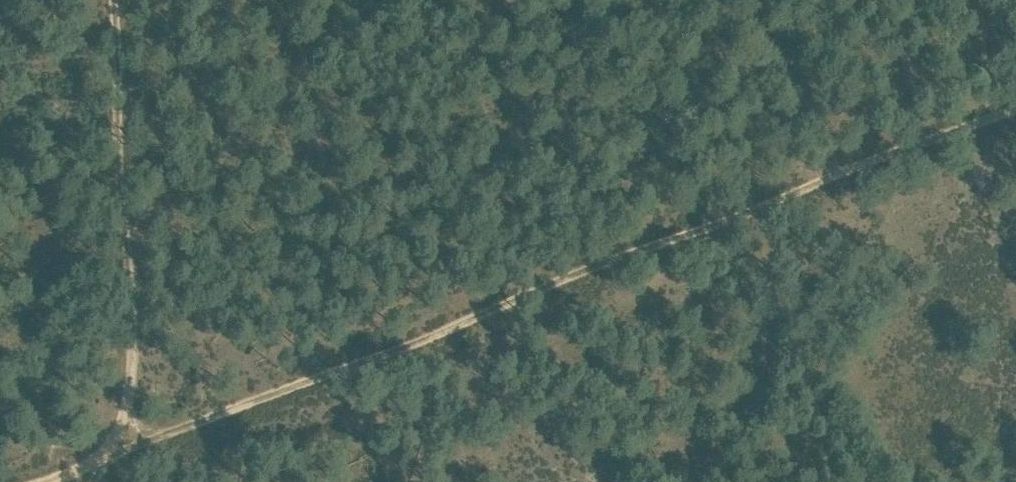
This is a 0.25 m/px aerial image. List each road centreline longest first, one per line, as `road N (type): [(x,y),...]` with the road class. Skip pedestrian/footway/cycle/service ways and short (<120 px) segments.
road 1 (track): [(1015,107),(566,275),(356,366),(117,444)]

